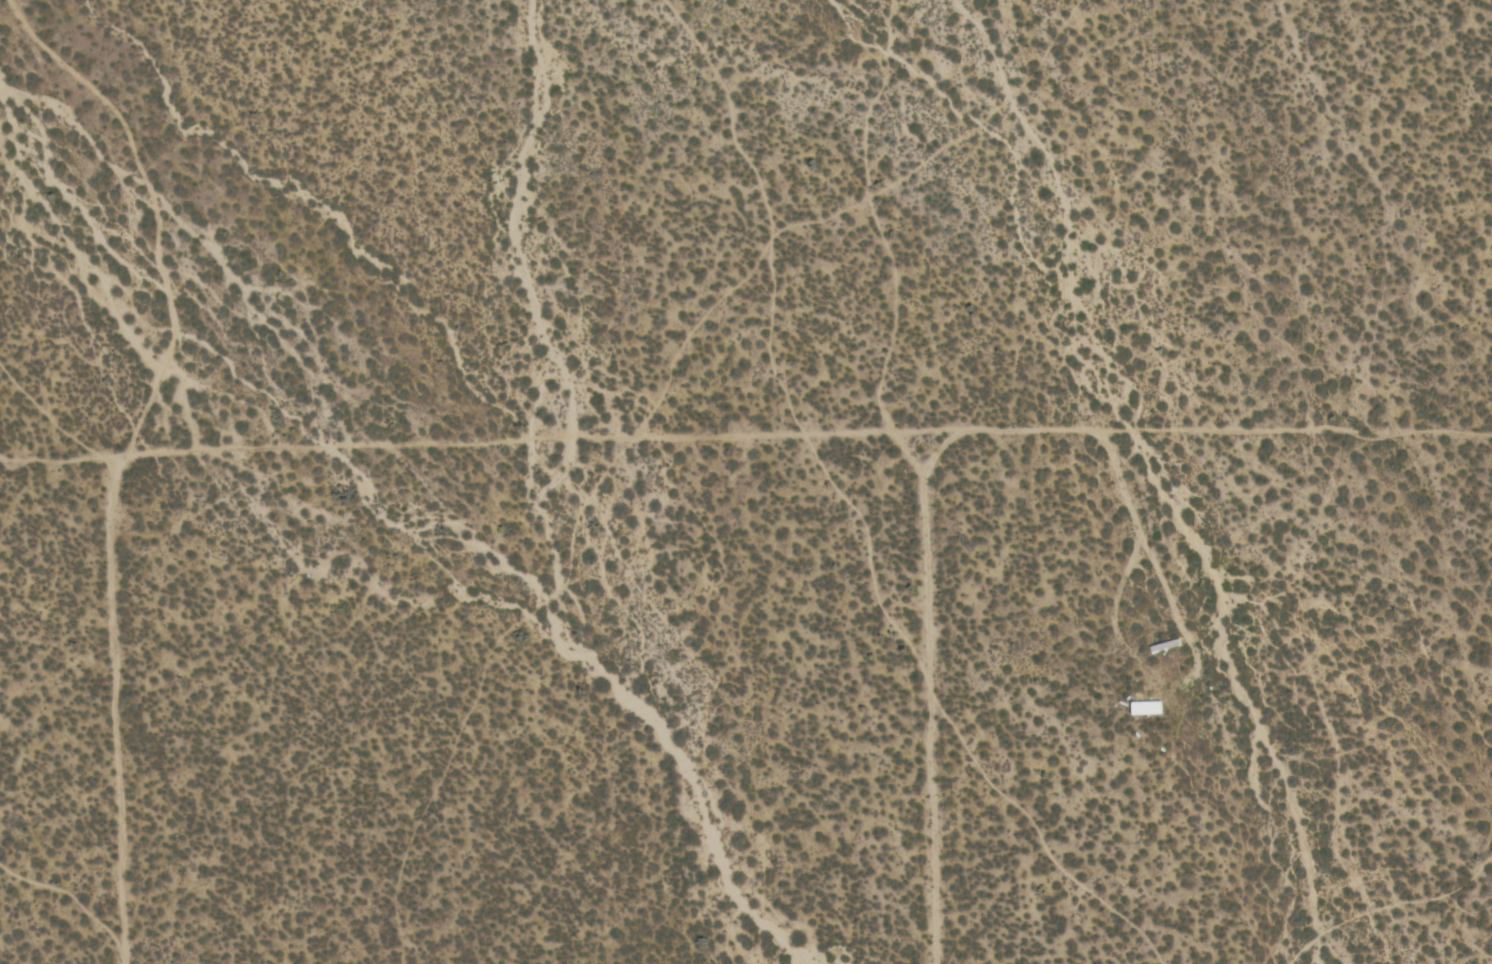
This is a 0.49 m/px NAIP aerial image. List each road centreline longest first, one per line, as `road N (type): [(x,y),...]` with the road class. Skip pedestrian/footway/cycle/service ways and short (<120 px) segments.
road 1 (track): [(1491,454),(921,445),(127,470),(112,484),(108,504),(123,963)]
road 2 (track): [(921,445),(934,963)]

